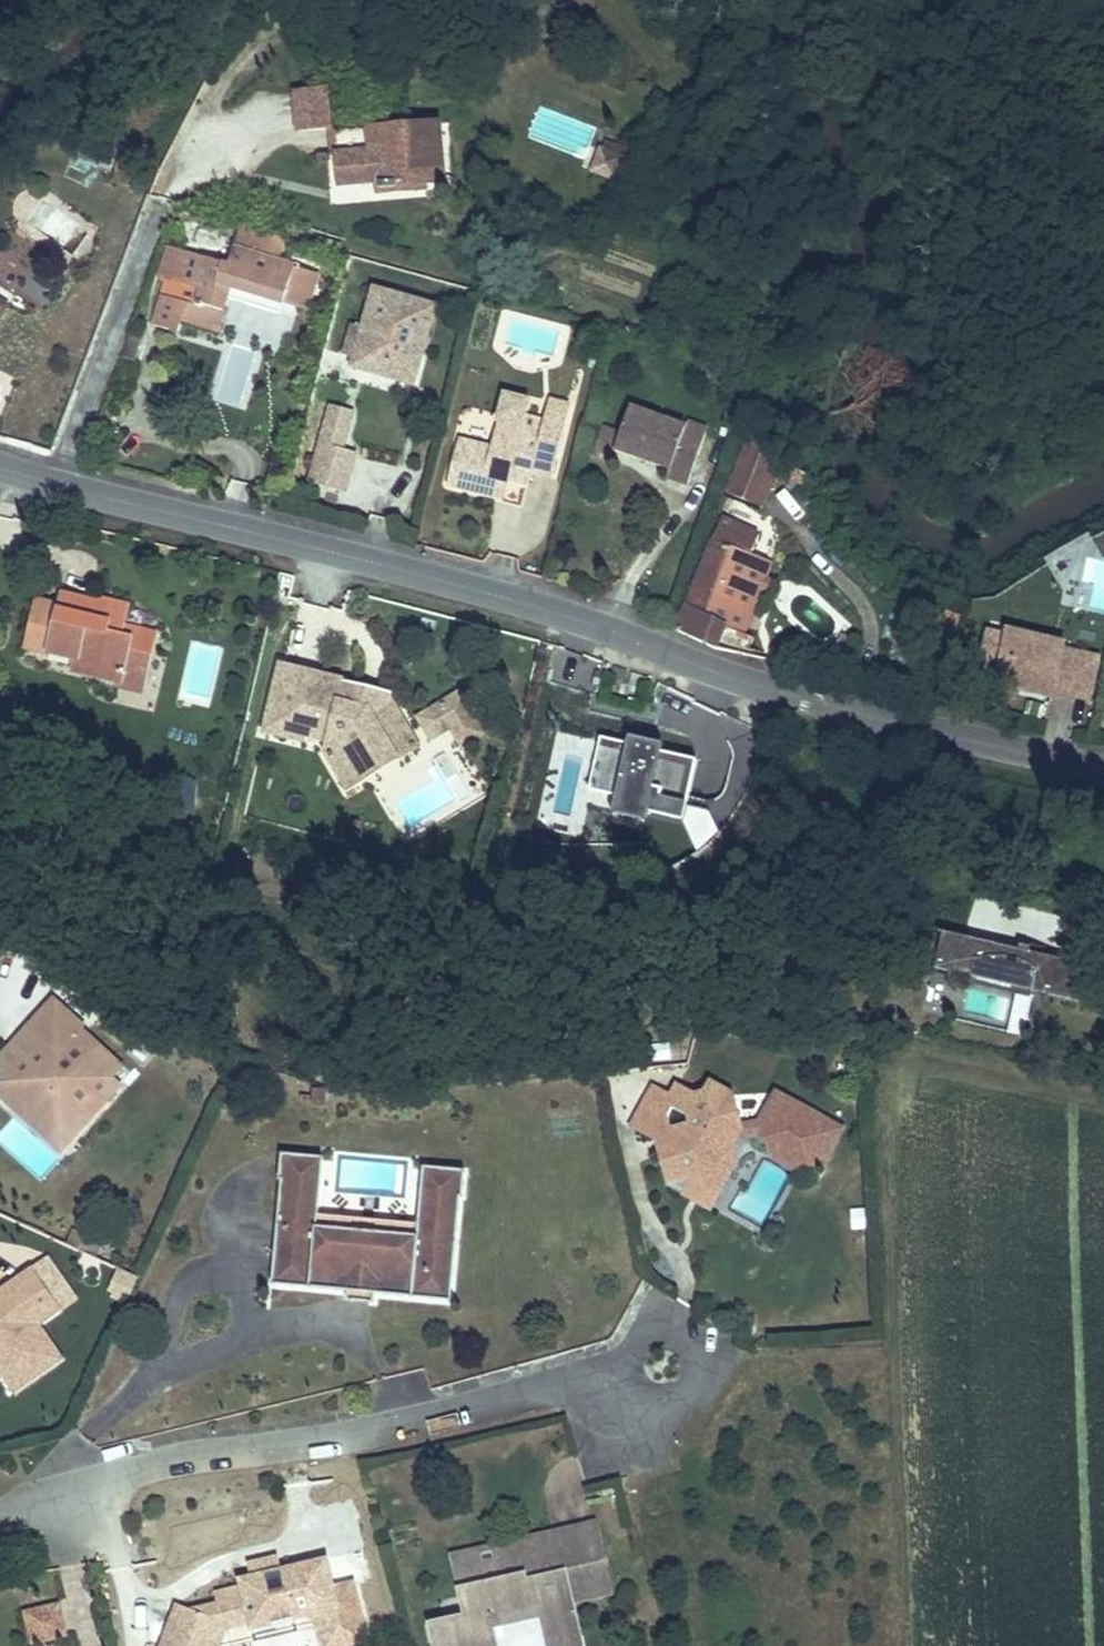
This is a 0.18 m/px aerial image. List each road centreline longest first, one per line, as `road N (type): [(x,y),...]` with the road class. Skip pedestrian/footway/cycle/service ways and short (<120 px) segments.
road 1 (residential): [(1103,770),(812,701),(555,609),(0,467)]
road 2 (residential): [(0,1510),(179,1458),(386,1427),(605,1376),(666,1392)]

